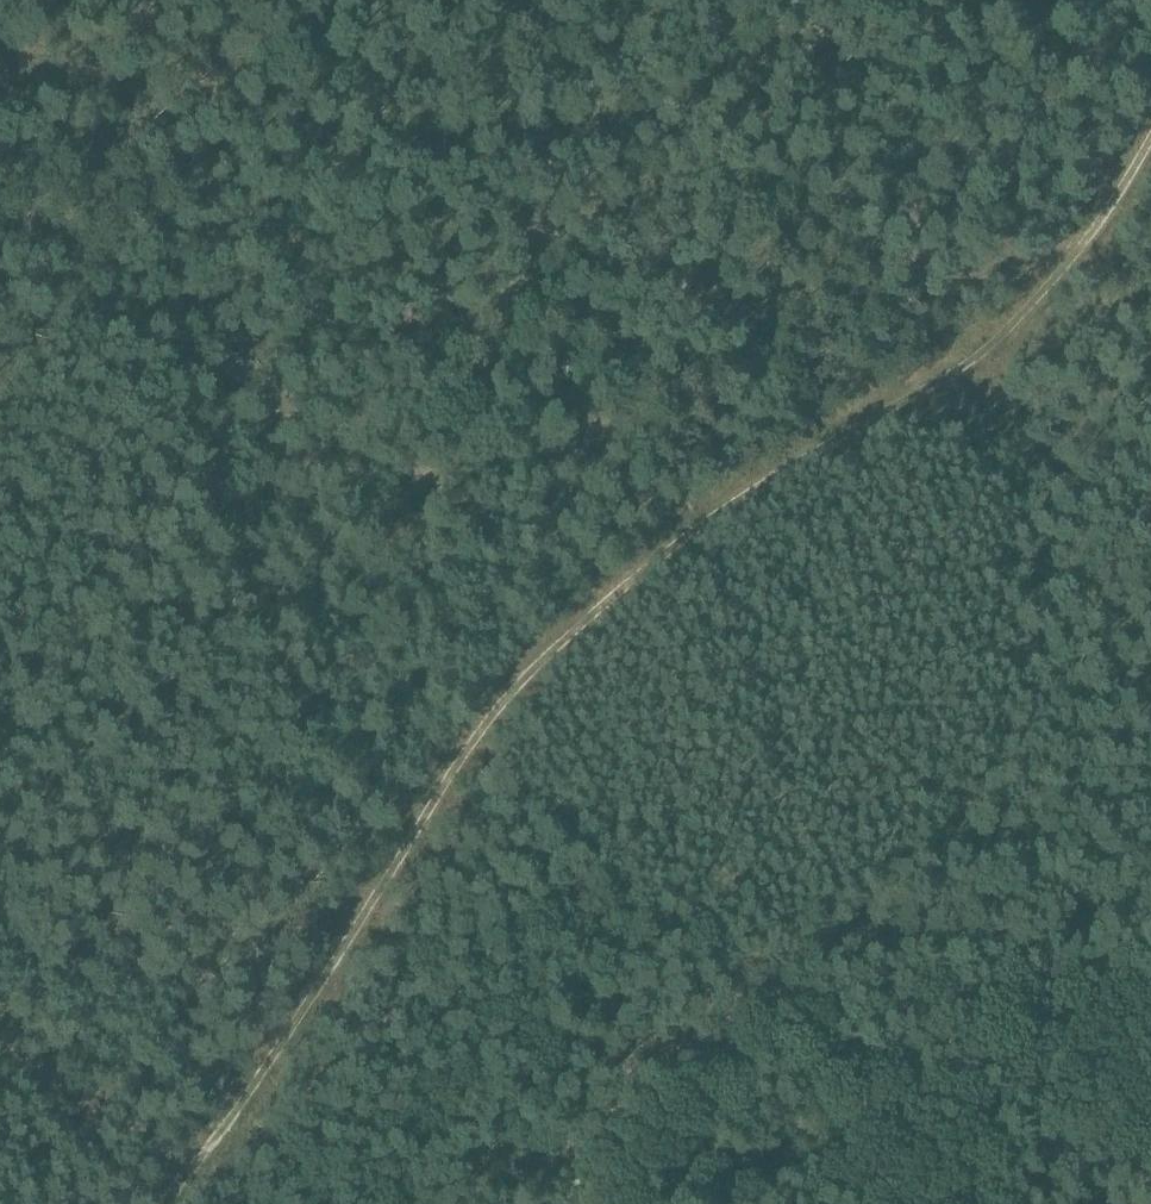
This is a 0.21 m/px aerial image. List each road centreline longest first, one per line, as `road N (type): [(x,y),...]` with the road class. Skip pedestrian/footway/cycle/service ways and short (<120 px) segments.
road 1 (track): [(163,1203),(252,1094),(492,715),(661,569),(861,446),(1024,321),(1150,142)]

